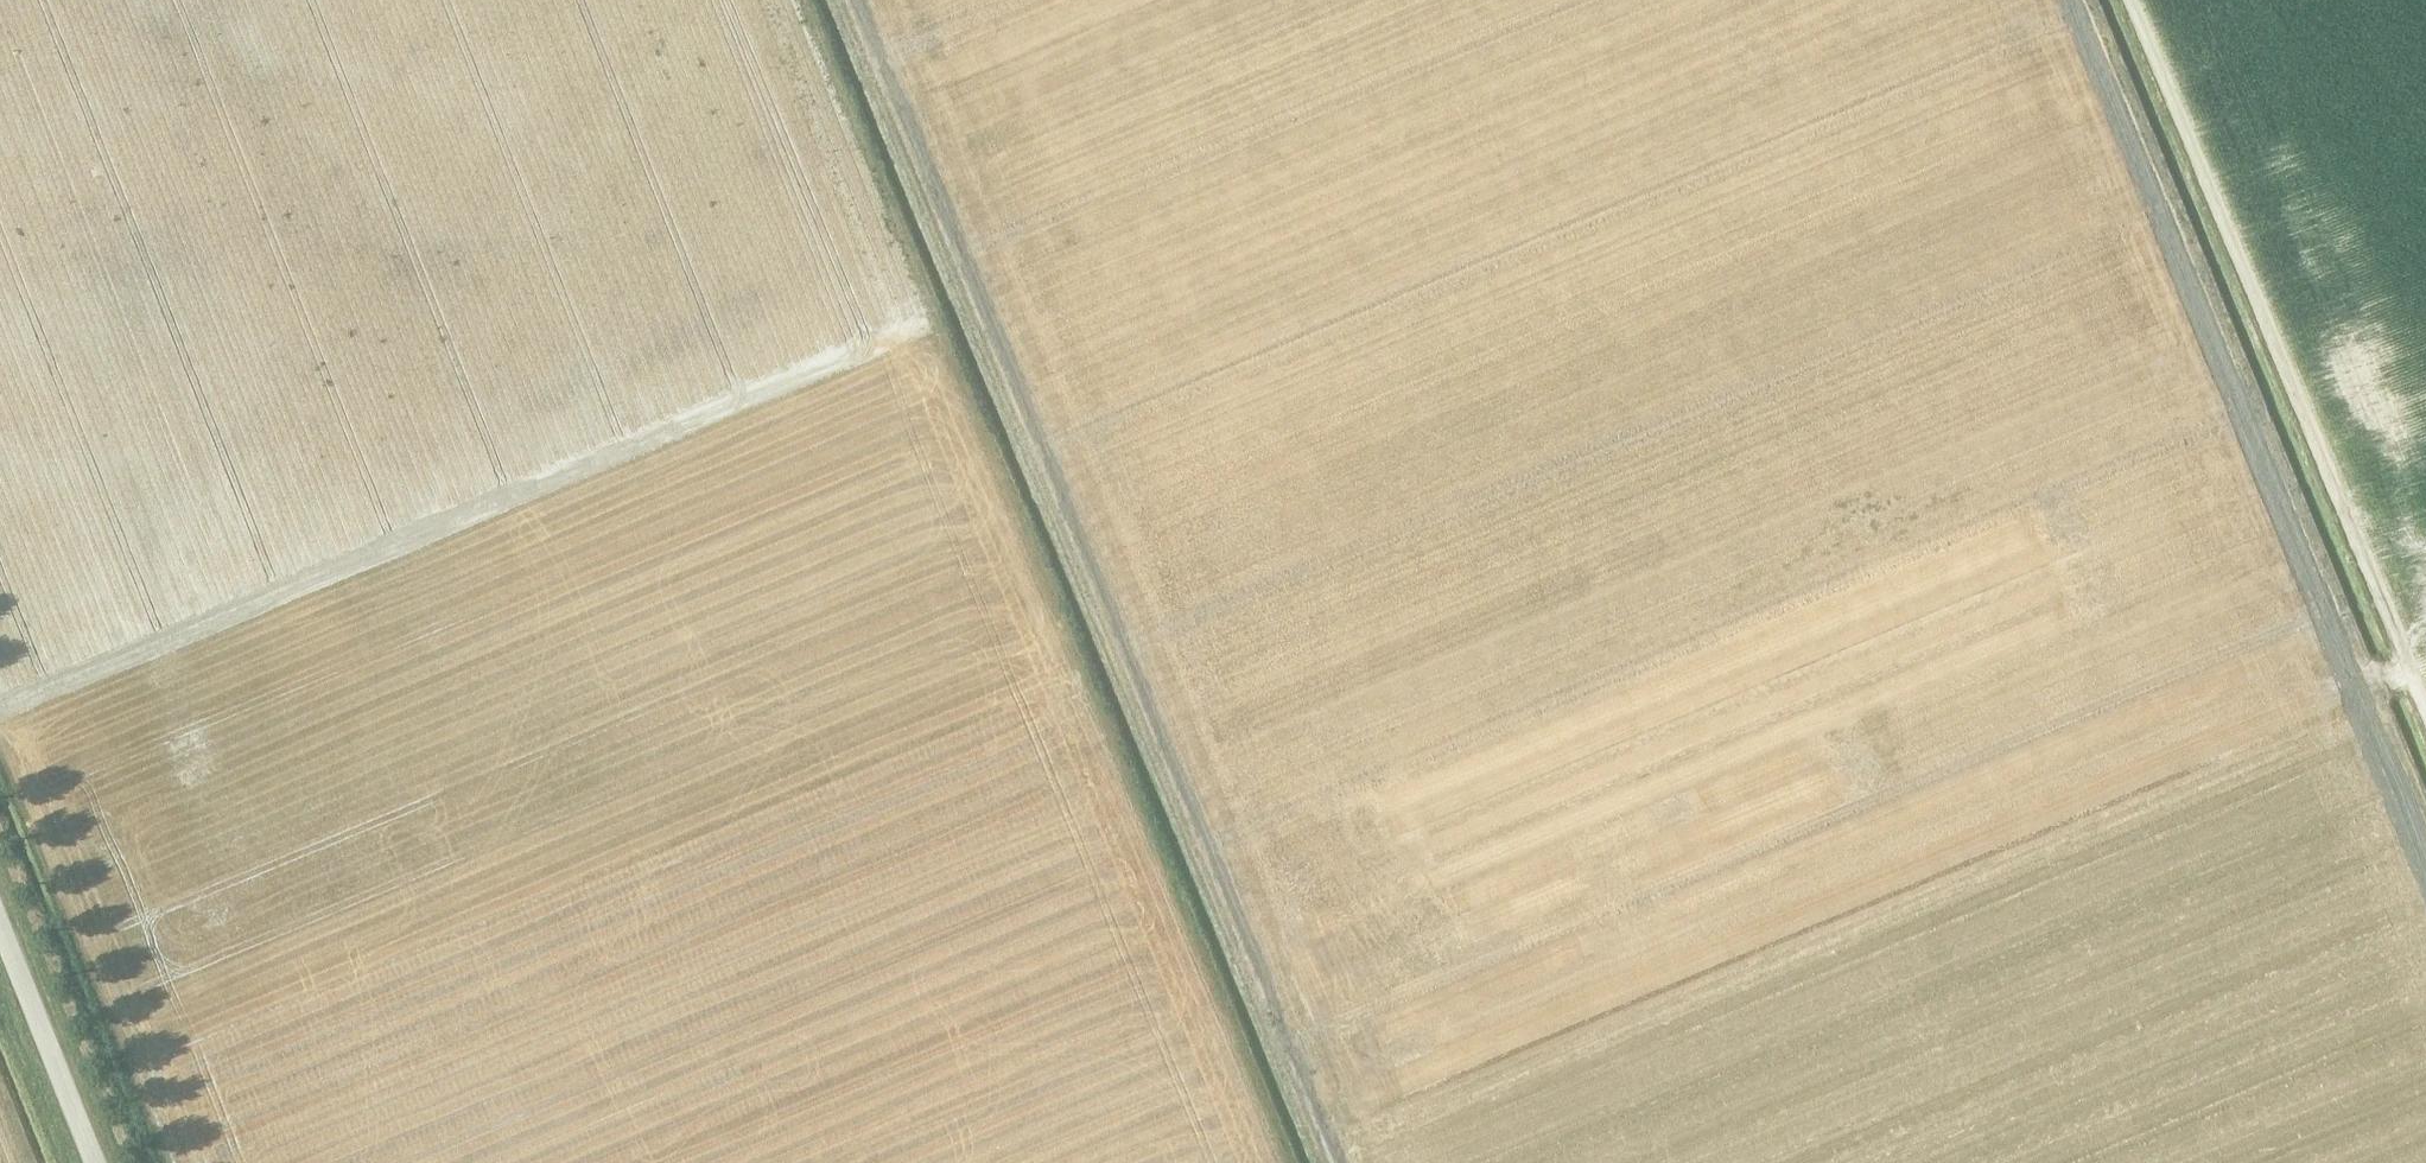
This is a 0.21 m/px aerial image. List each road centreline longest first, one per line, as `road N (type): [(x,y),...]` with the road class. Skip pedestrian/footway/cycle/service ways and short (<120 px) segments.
road 1 (unclassified): [(94,1162),(0,926)]

